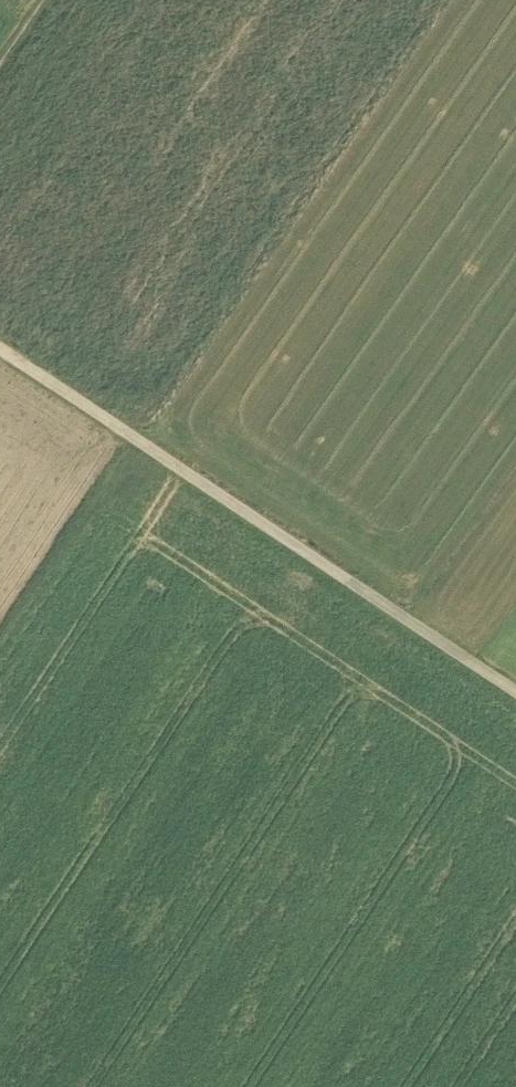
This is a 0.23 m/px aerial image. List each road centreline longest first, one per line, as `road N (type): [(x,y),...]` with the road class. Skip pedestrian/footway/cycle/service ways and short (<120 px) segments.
road 1 (track): [(515,691),(0,351)]

